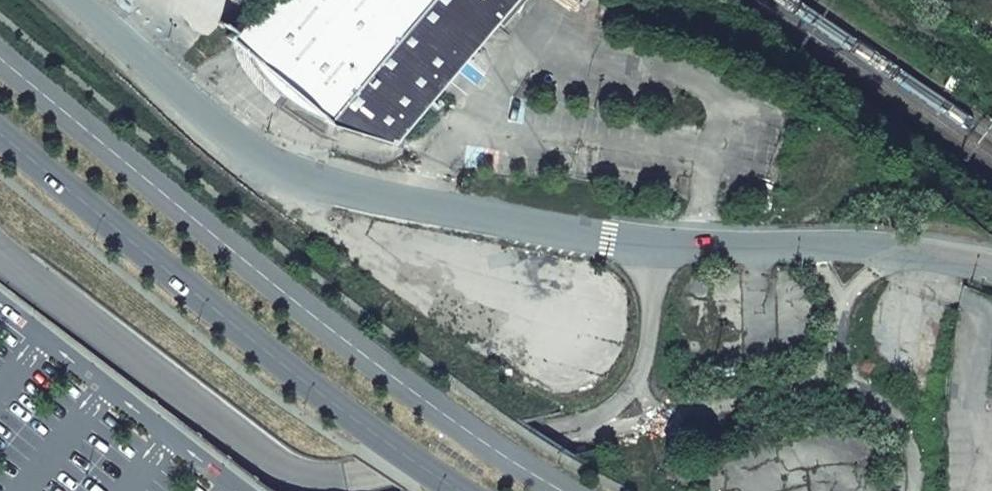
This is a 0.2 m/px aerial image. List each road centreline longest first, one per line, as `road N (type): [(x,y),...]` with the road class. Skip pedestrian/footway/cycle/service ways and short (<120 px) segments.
road 1 (residential): [(81,0),(266,169),(640,242),(926,251),(991,265)]
road 2 (primary): [(563,490),(387,371),(0,58)]
road 3 (primary): [(0,134),(368,429),(460,490)]

